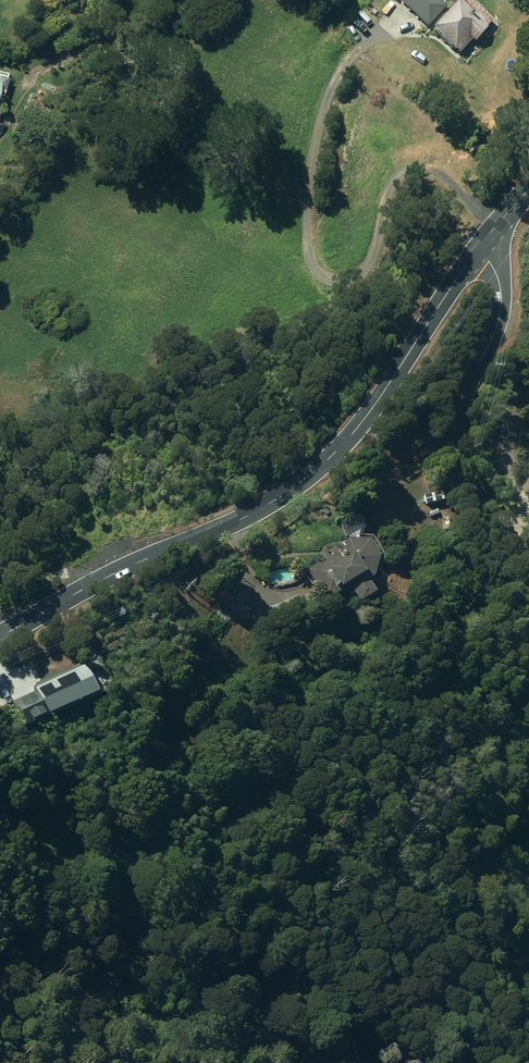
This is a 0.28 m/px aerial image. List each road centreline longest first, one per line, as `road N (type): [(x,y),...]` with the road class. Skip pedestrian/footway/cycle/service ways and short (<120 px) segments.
road 1 (secondary): [(475,253),(386,389),(319,468),(267,507),(139,561),(0,635)]
road 2 (residential): [(475,253),(499,278),(501,298),(453,443),(528,594)]

